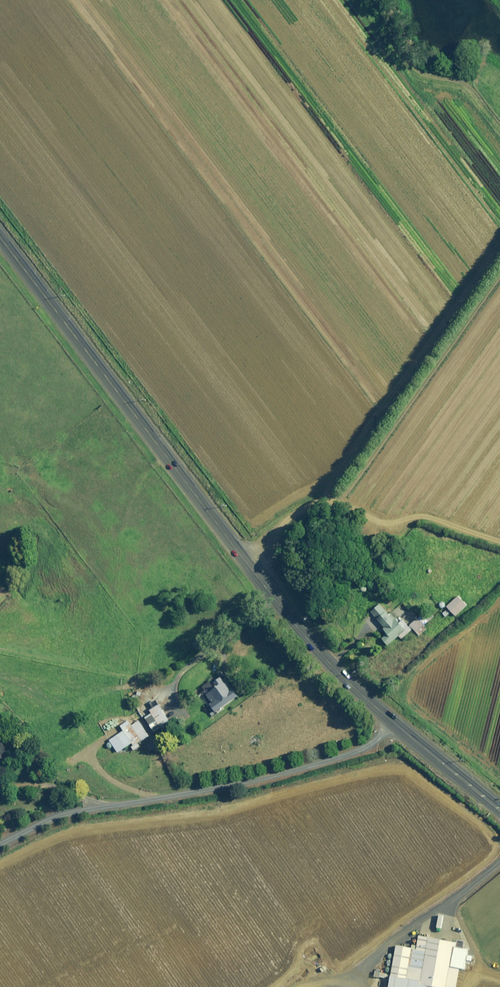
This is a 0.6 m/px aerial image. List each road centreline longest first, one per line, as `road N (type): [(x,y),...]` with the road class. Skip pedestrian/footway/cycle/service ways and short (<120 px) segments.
road 1 (secondary): [(499,810),(355,688),(297,627),(0,238)]
road 2 (track): [(323,500),(499,259)]
road 3 (track): [(323,500),(348,501),(386,529),(426,515),(499,542)]
road 4 (track): [(499,124),(473,87),(417,73),(379,0)]

